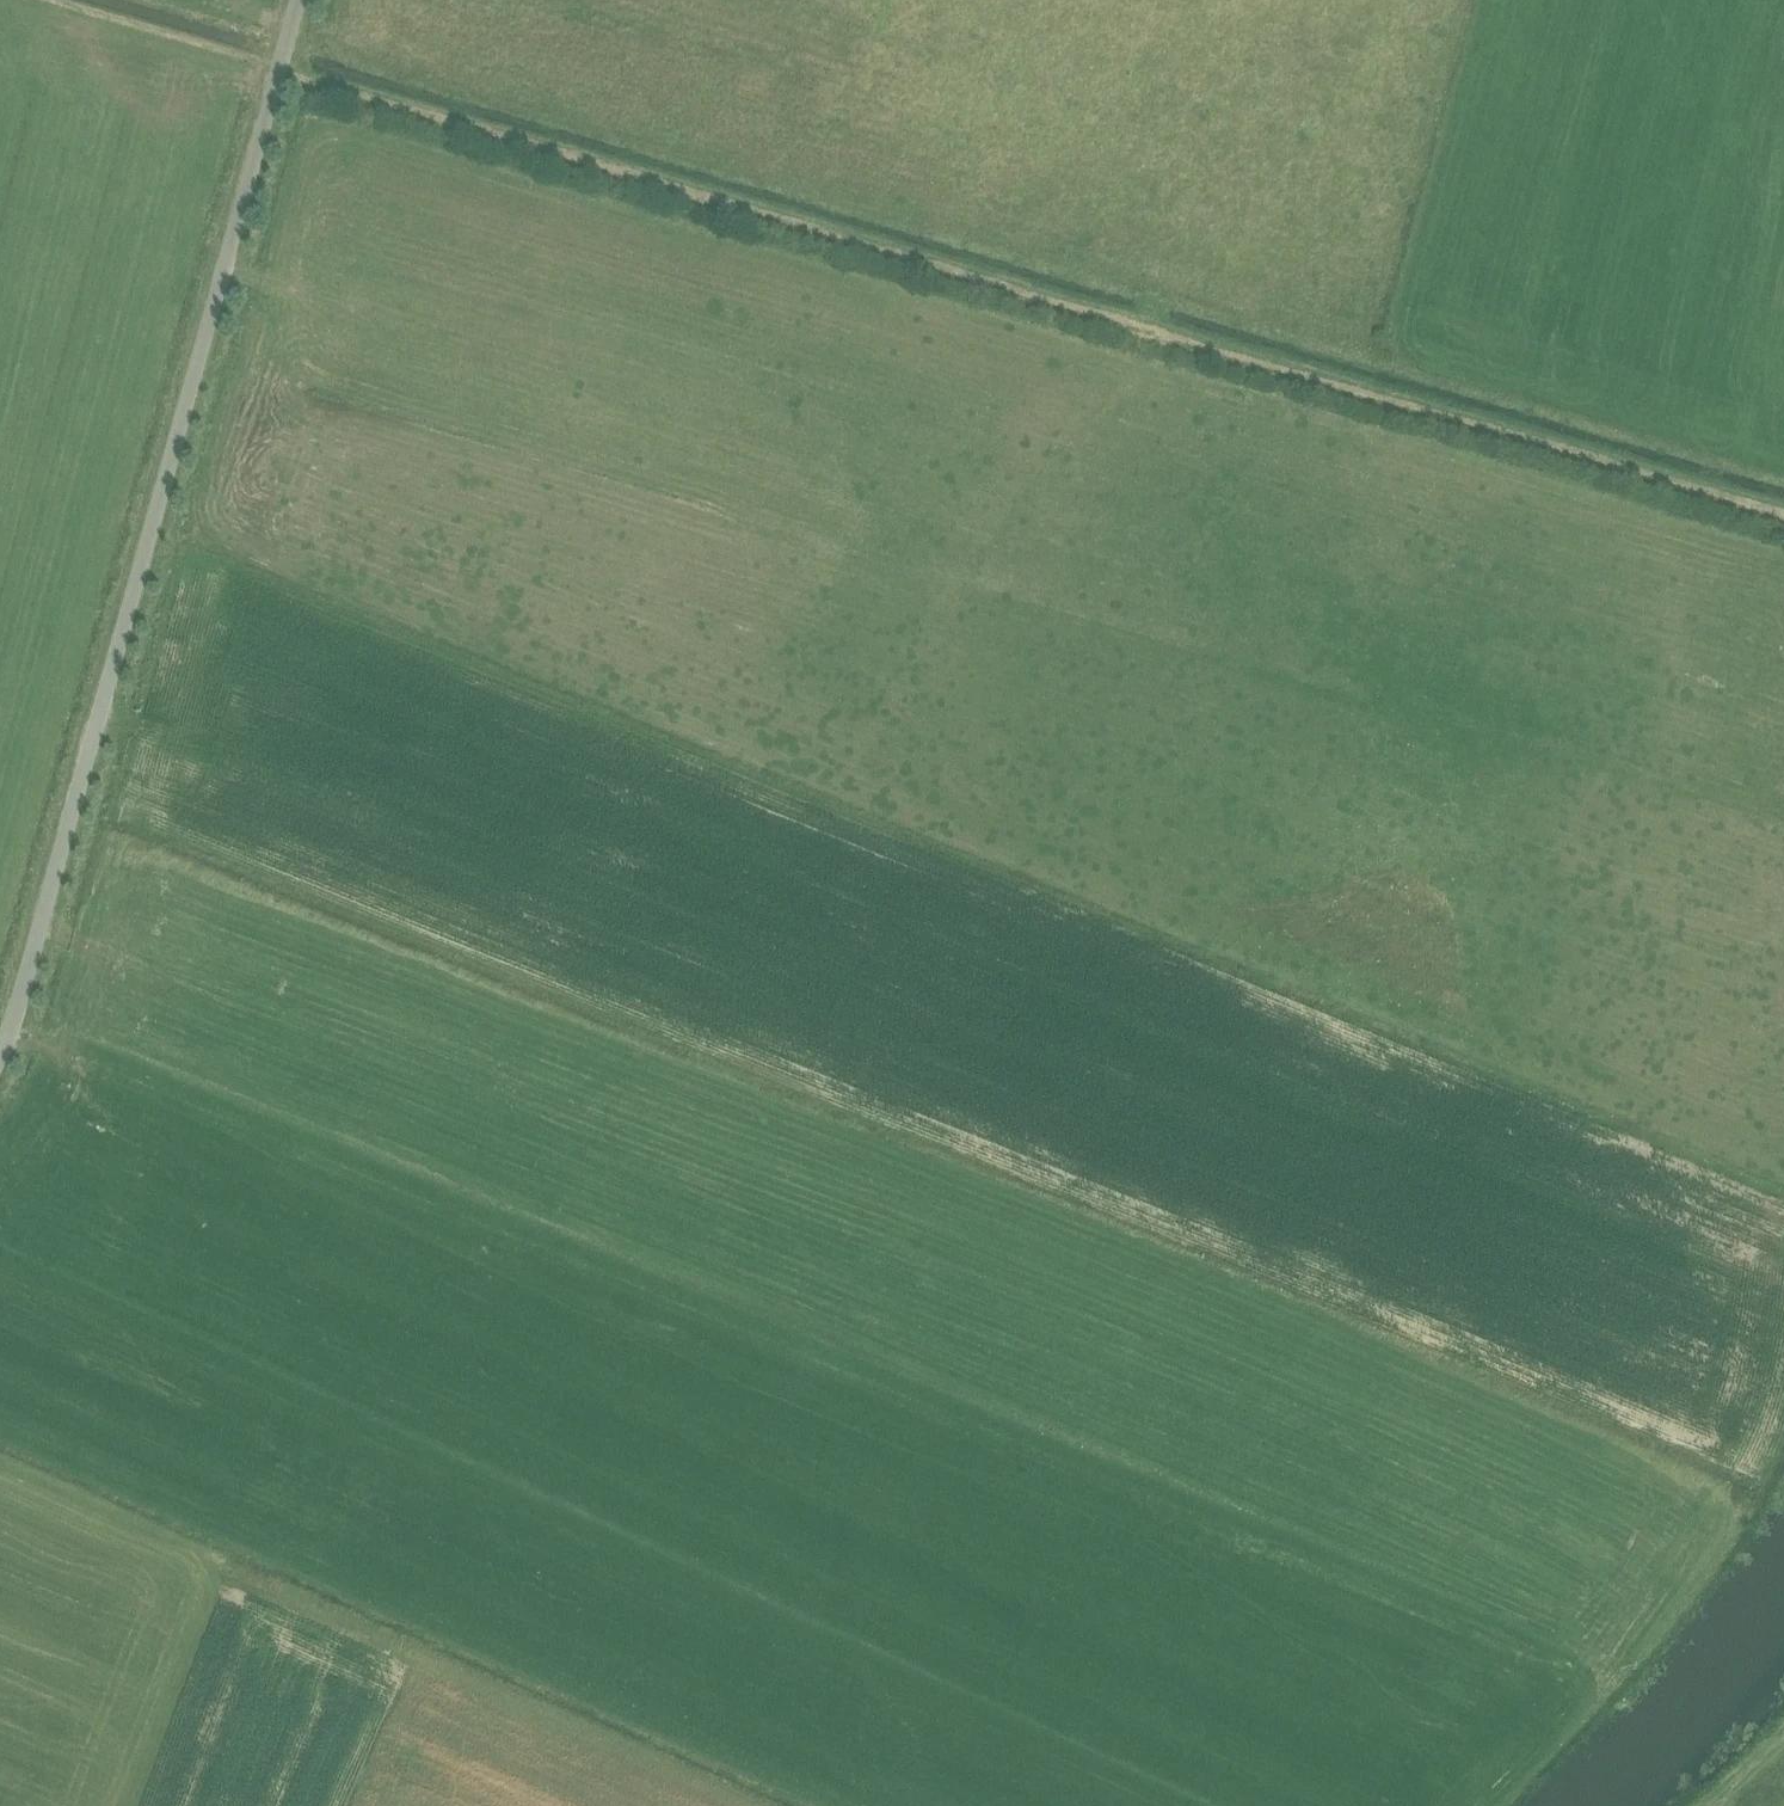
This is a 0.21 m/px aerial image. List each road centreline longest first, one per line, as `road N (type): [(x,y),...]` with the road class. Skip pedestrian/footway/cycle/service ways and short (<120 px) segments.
road 1 (unclassified): [(0,1052),(300,0)]

